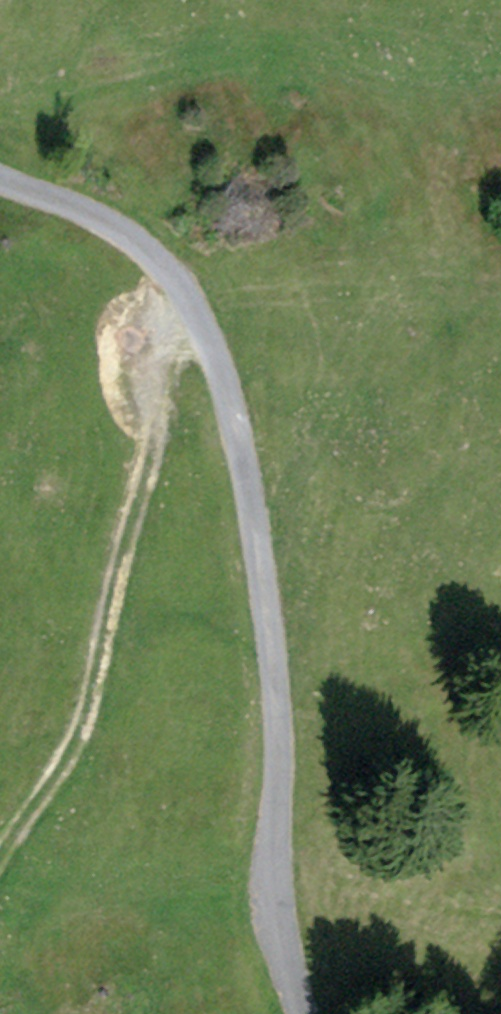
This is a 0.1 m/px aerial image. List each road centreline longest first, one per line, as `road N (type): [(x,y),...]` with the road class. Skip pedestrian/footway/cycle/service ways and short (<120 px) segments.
road 1 (track): [(304,1013),(269,881),(288,725),(225,360),(150,238),(0,184)]
road 2 (track): [(185,295),(83,737),(0,860)]

